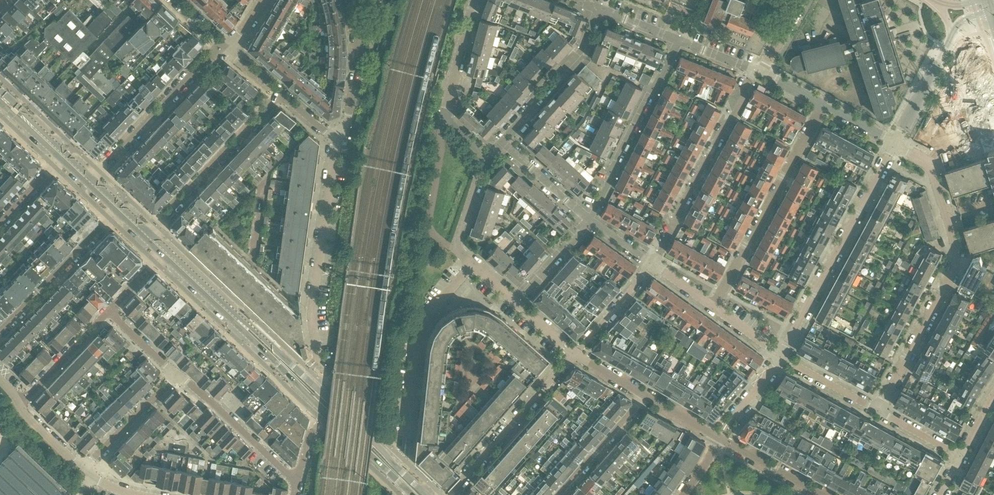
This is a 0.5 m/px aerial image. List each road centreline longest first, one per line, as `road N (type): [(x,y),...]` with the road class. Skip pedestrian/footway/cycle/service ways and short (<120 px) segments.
road 1 (residential): [(878,412),(958,265),(933,169),(895,148)]
road 2 (residential): [(780,358),(895,148)]
road 3 (residential): [(825,110),(714,311)]
road 4 (residential): [(651,267),(753,70)]
road 5 (residential): [(318,358),(313,305),(337,139)]
road 6 (residential): [(589,223),(679,42)]
road 7 (residential): [(147,235),(281,95)]
road 8 (residential): [(406,437),(418,330),(473,265)]
road 9 (residential): [(225,49),(90,181)]
road 10 (residential): [(449,494),(574,354)]
road 11 (residential): [(488,156),(444,117),(478,0)]
road 12 (secondary): [(293,374),(164,252)]
road 13 (residential): [(0,331),(119,209)]
road 14 (residential): [(500,143),(581,52),(599,10)]
road 15 (residential): [(298,480),(177,375)]
road 16 (secondary): [(398,474),(293,374)]
road 17 (secondary): [(293,374),(398,474)]
road 18 (residential): [(337,139),(356,82),(351,0)]
road 19 (residential): [(82,469),(177,375)]
road 20 (residential): [(645,398),(558,494)]
road 21 (residential): [(19,403),(109,312)]
road 22 (residential): [(895,148),(952,35)]

